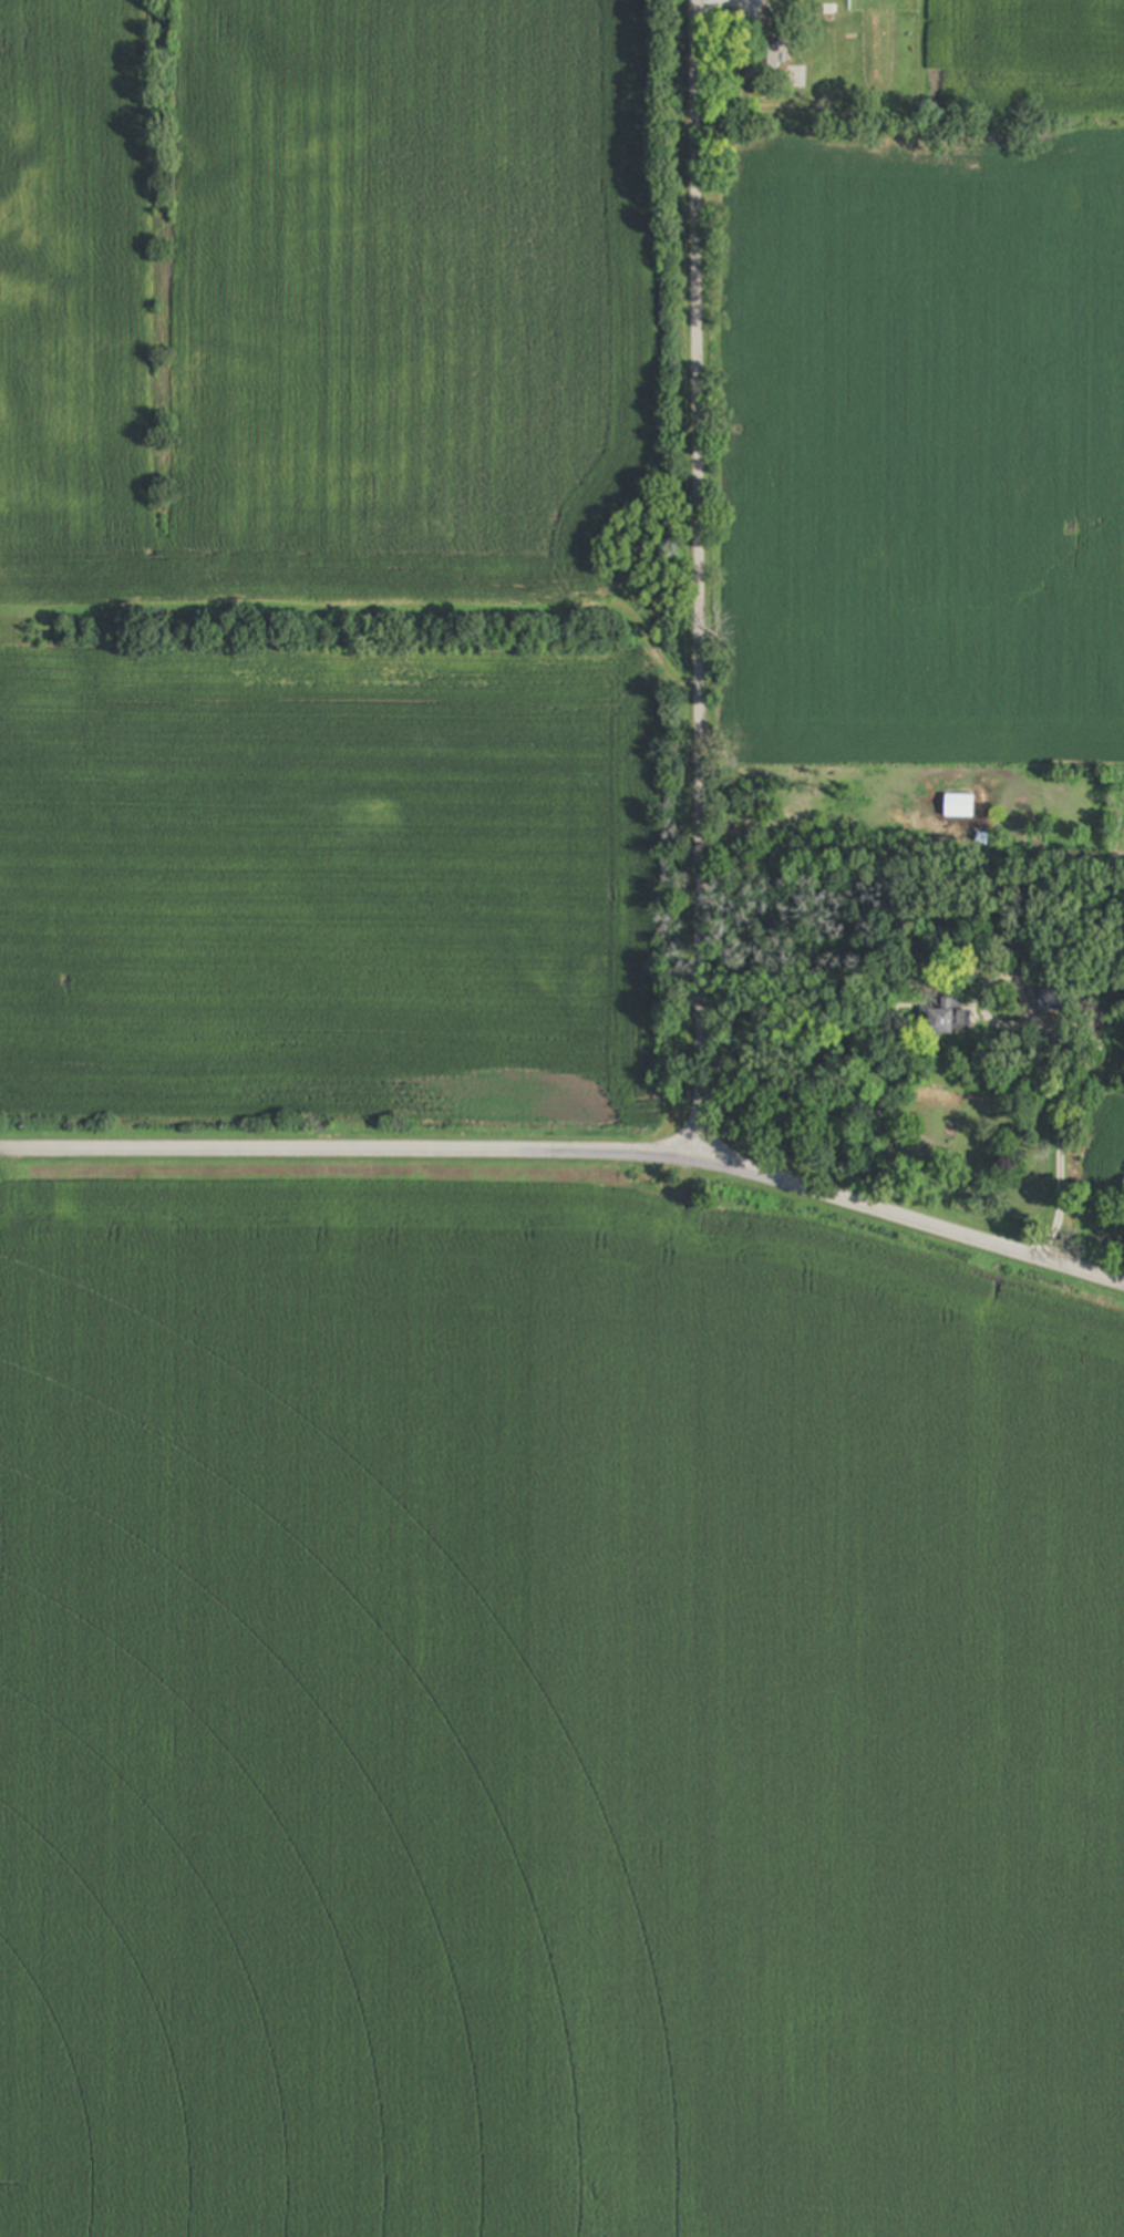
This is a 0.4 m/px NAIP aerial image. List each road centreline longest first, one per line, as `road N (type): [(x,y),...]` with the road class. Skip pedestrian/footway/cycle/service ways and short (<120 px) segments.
road 1 (residential): [(701,1154),(692,0)]
road 2 (residential): [(1123,1287),(701,1154),(0,1150)]

